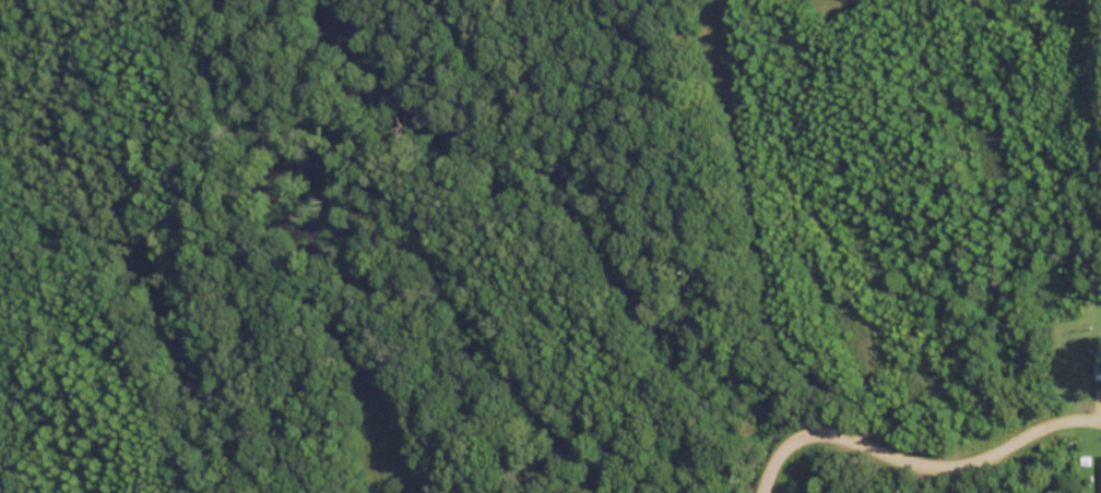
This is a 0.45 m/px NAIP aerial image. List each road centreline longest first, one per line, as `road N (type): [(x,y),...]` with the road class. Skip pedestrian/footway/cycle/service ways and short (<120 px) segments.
road 1 (track): [(1100,406),(1058,408),(960,459),(822,413),(791,416),(771,441),(763,492)]

